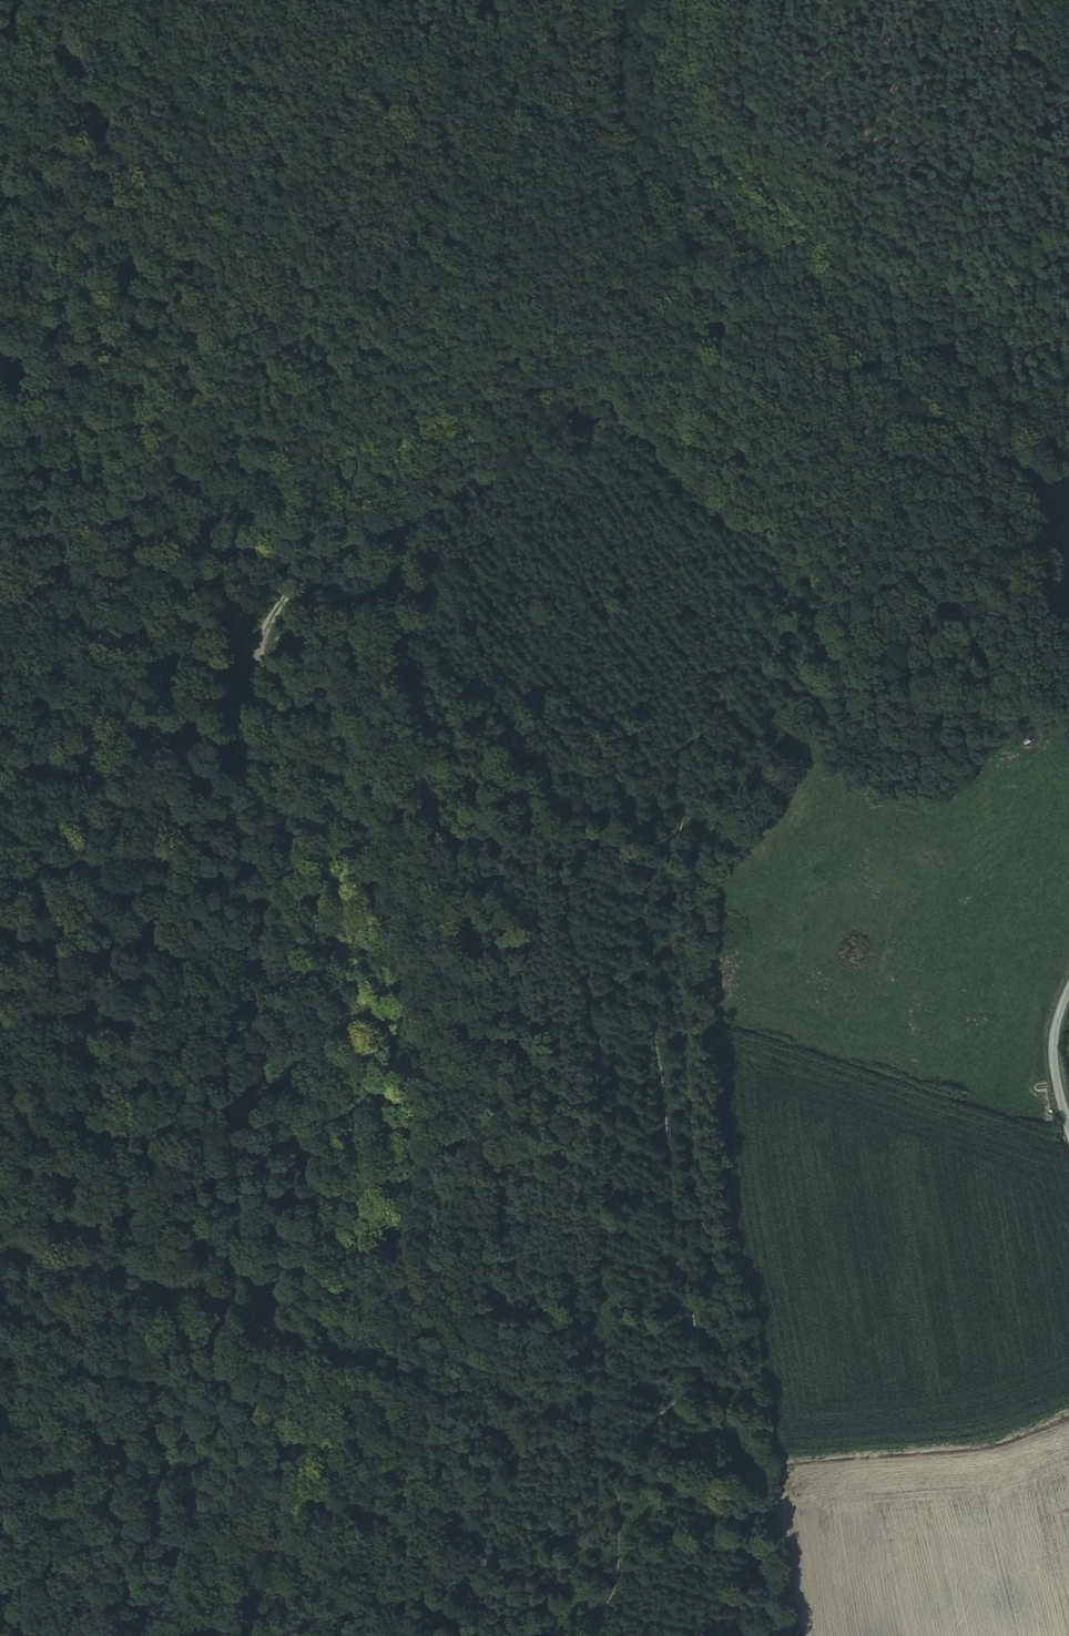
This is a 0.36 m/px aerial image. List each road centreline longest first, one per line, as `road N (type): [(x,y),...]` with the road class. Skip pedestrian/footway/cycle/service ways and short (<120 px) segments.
road 1 (track): [(149,1635),(286,1181),(277,1035),(245,810),(254,649),(266,614),(310,562),(419,510),(530,441),(650,340),(667,302),(671,264),(619,97),(616,0)]
road 2 (track): [(382,0),(643,171)]
road 3 (unclassified): [(1068,987),(1050,1038),(1068,1127)]

